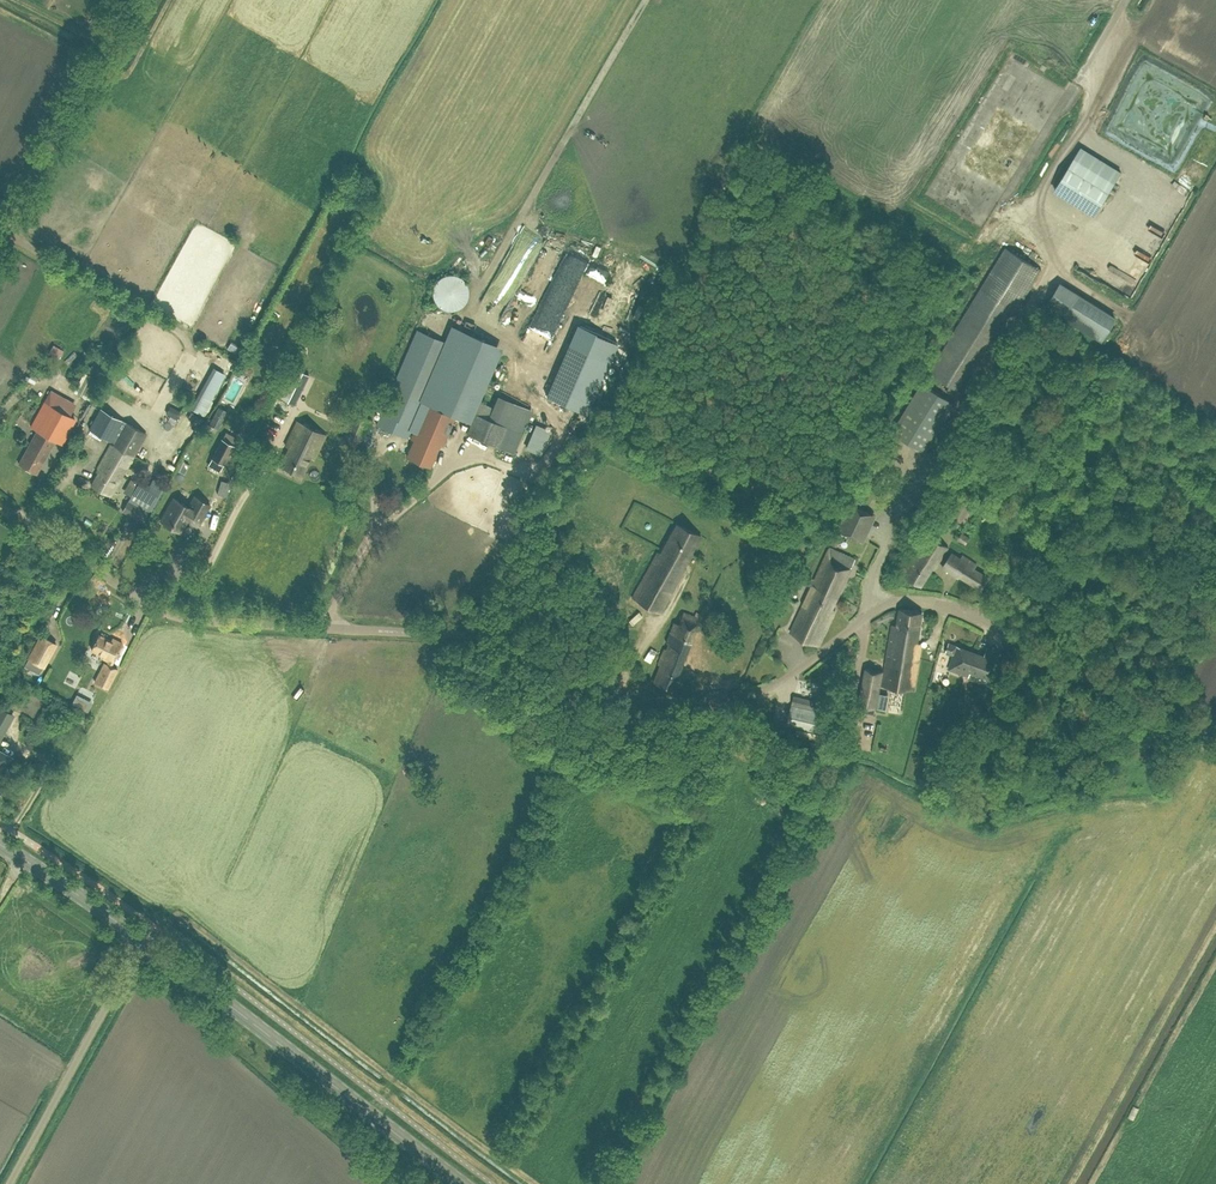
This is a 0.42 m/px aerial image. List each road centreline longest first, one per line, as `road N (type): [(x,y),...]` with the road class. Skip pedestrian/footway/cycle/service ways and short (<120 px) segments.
road 1 (unclassified): [(1215,736),(998,627),(918,600),(880,607),(753,693),(642,698),(482,636),(159,610),(0,507)]
road 2 (secondary): [(466,1183),(143,938)]
road 3 (unclassified): [(9,1183),(143,938)]
road 4 (unclassified): [(0,234),(131,0)]
road 5 (secondary): [(143,938),(0,843)]
road 6 (unclassified): [(1086,120),(1095,103),(1087,66),(1125,0)]

